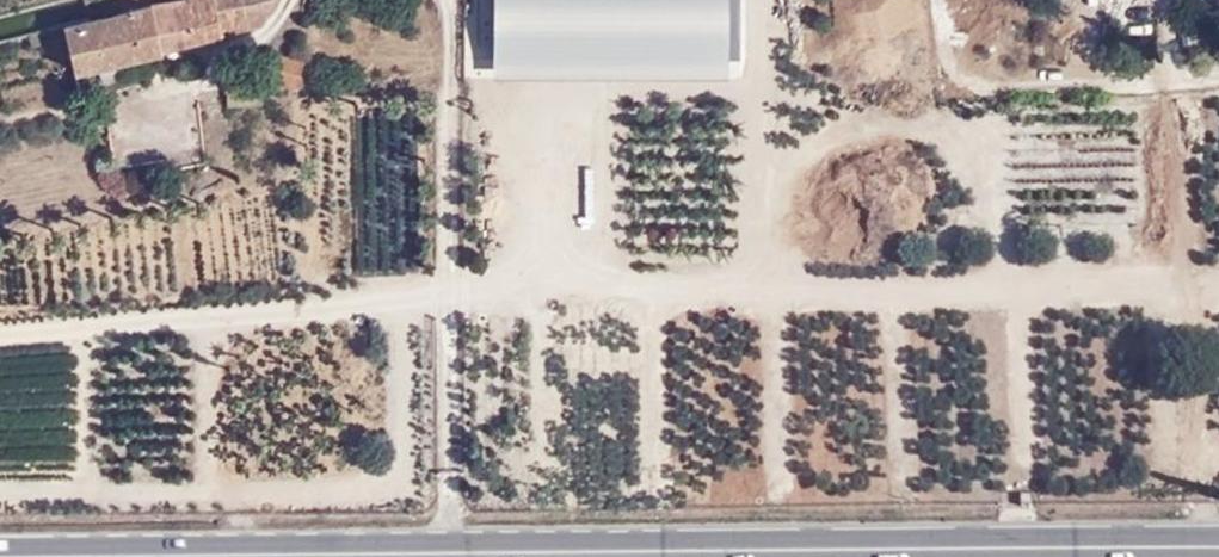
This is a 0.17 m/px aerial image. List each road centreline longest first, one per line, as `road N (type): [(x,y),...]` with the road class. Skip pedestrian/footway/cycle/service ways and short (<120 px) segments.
road 1 (secondary): [(0,556),(1218,546)]

